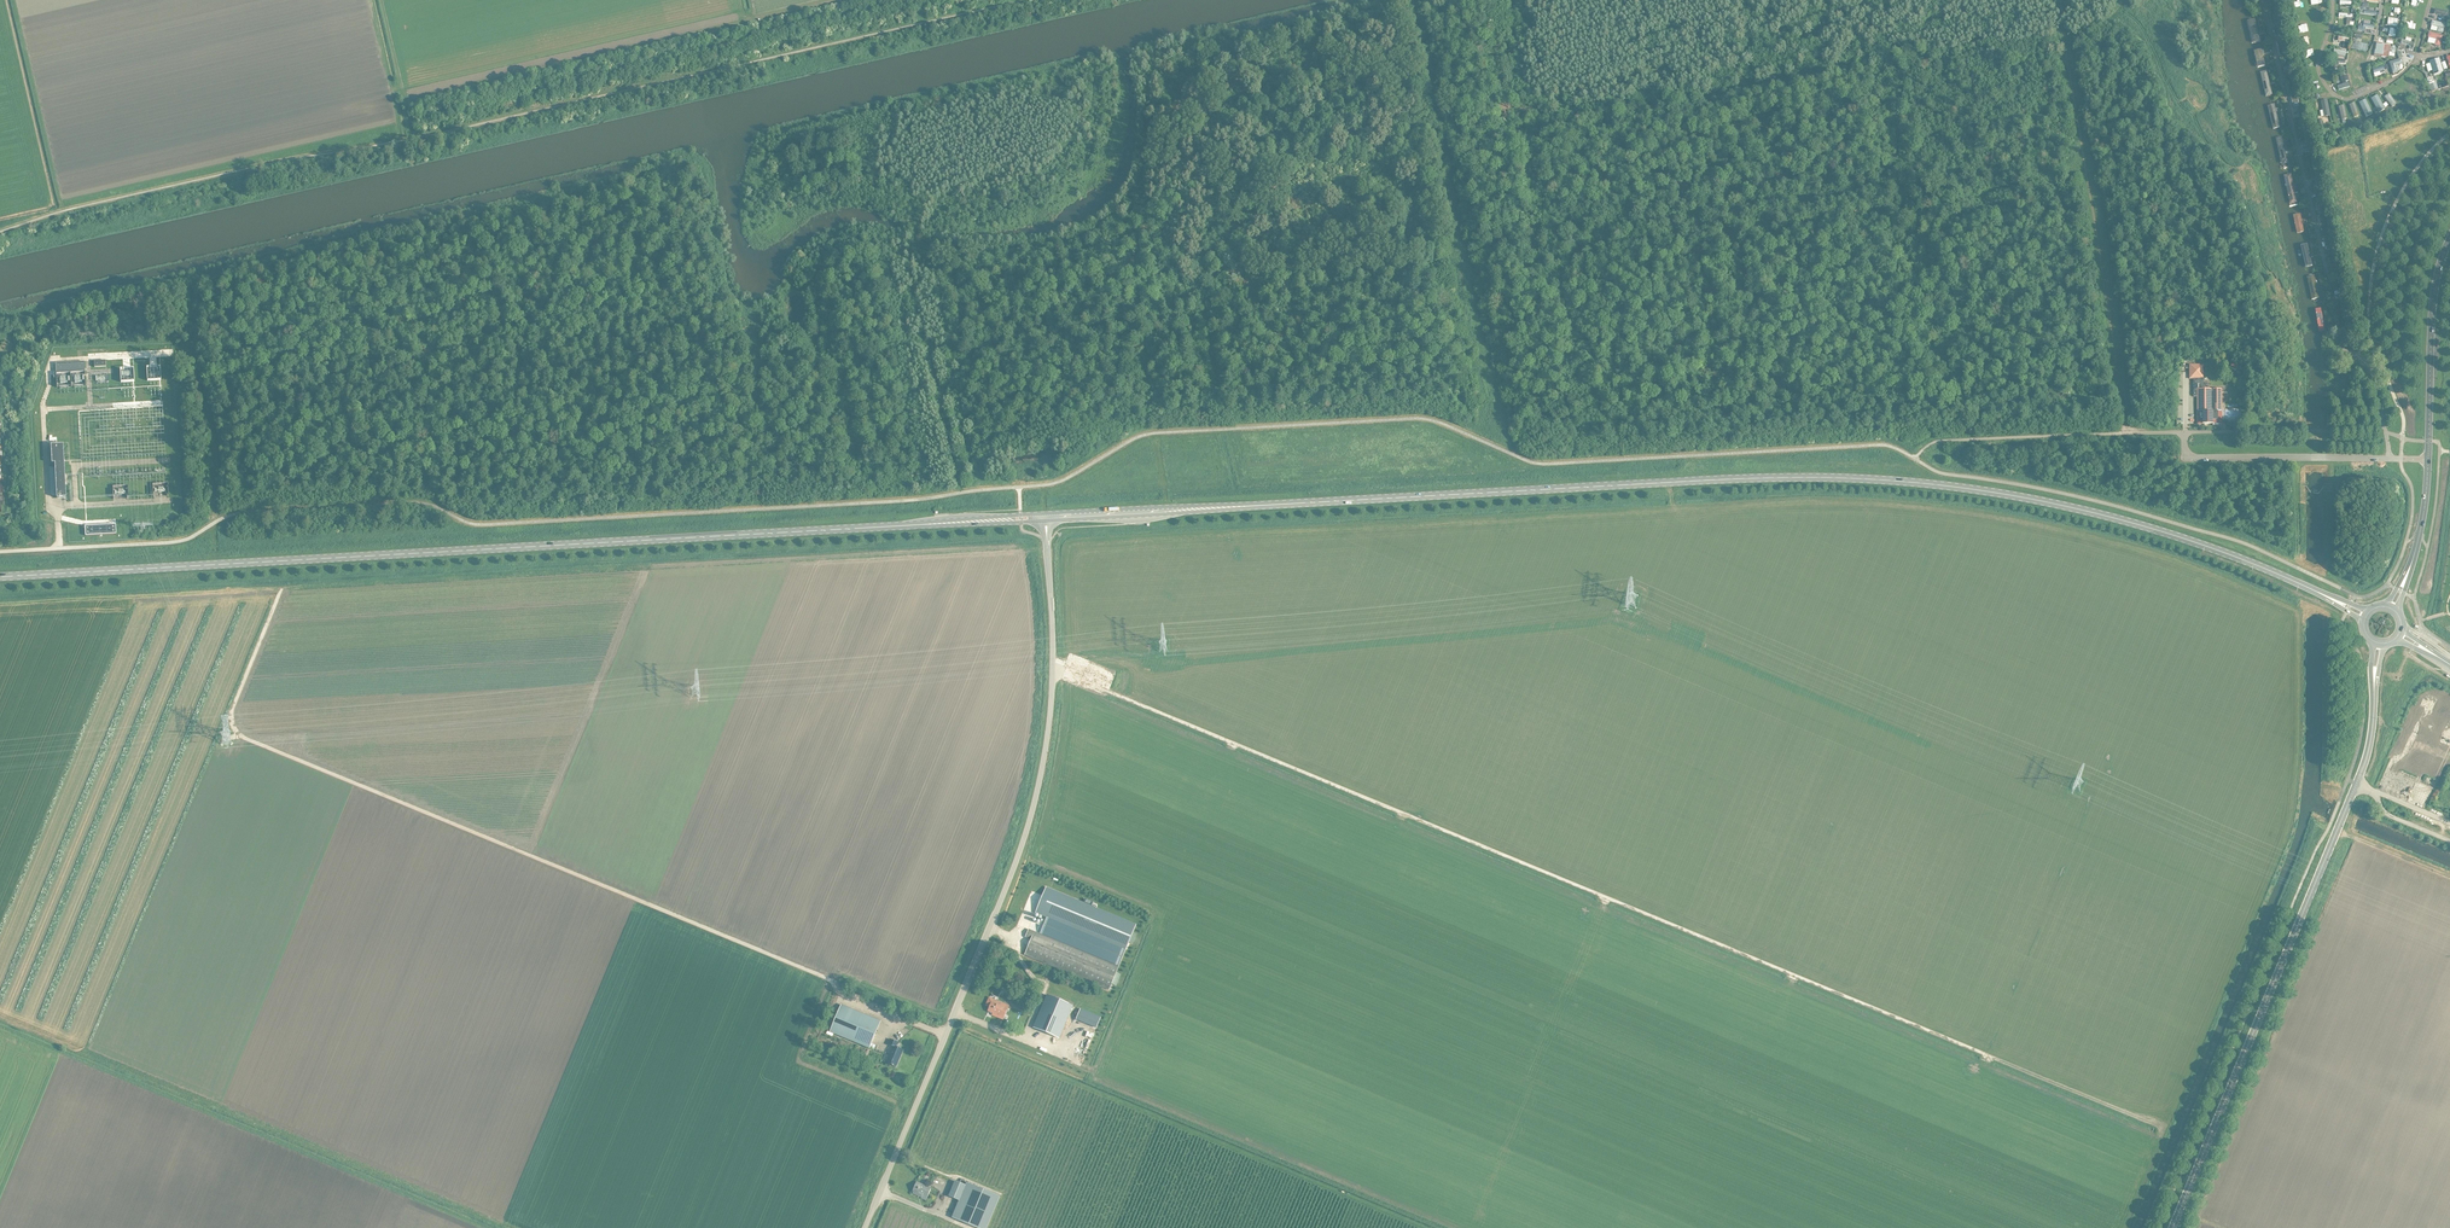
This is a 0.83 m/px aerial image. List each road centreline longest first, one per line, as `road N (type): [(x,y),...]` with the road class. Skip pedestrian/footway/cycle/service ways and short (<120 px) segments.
road 1 (track): [(208,412),(436,371),(626,358),(695,342),(739,340),(847,357),(927,348),(1181,315),(1491,253)]
road 2 (primary): [(1272,504),(1851,478),(1999,494),(2116,518),(2274,573)]
road 3 (track): [(1983,1057),(1054,669)]
road 4 (primary): [(0,575),(859,528)]
road 5 (unclassified): [(863,1227),(1032,821),(1054,669),(1045,520)]
road 6 (tertiary): [(2172,1227),(2369,752),(2374,677)]
road 7 (track): [(961,493),(906,245),(944,189),(1068,140),(1100,82)]
road 8 (track): [(1431,380),(1476,422),(1485,404),(1454,275),(1458,230),(1415,2)]
road 9 (unclassified): [(2389,459),(2371,368),(2338,336),(2263,1)]
road 10 (unclassified): [(2389,459),(2187,459),(2182,432)]
road 11 (primary): [(1045,520),(1272,504)]
road 12 (primary): [(1272,504),(1045,514)]
road 13 (secondary): [(2428,460),(2431,319),(2449,238)]
road 14 (track): [(215,544),(206,399),(192,351),(172,353)]
road 15 (primary): [(1045,514),(859,528)]
road 16 (primary): [(859,528),(1045,520)]

